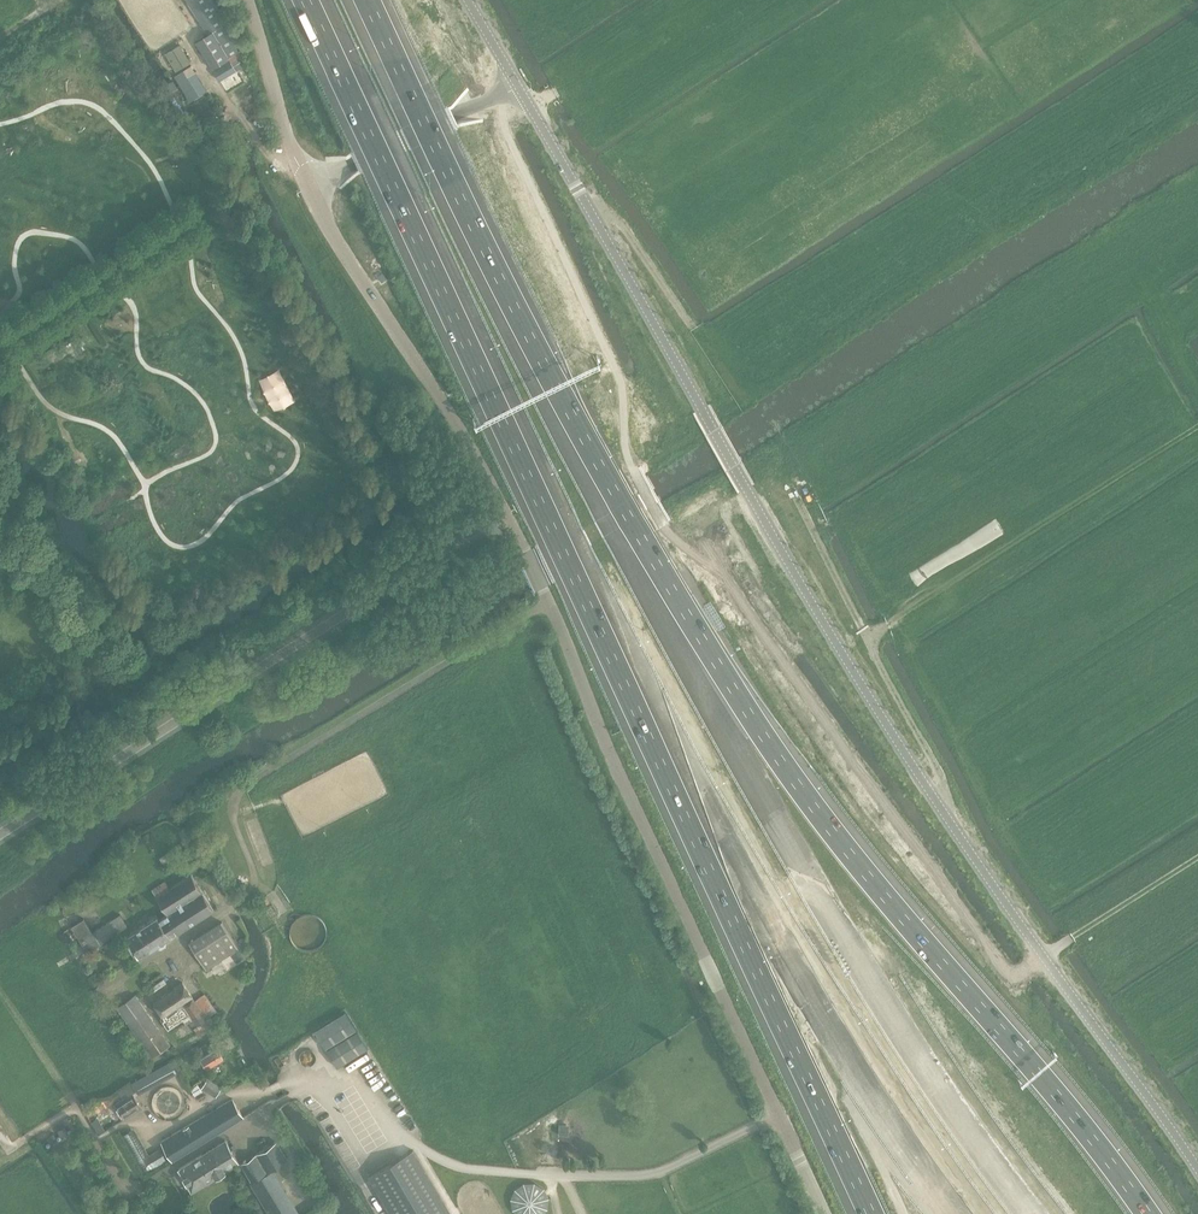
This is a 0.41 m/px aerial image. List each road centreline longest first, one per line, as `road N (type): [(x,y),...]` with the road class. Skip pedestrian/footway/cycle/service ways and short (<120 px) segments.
road 1 (motorway): [(1149,1213),(1084,1124),(837,839),(691,623),(555,389)]
road 2 (motorway): [(1031,1213),(889,1014),(702,693),(555,389)]
road 3 (tertiary): [(1197,1170),(976,861),(838,650),(746,488)]
road 4 (motorway): [(308,0),(615,663)]
road 5 (tertiary): [(824,1213),(606,746),(543,589)]
road 6 (motorway): [(615,663),(952,1213)]
road 7 (motorway): [(615,663),(874,1213)]
road 8 (tertiary): [(0,835),(505,512)]
road 9 (tertiary): [(519,87),(746,488)]
road 10 (motorway): [(555,389),(365,0)]
road 11 (tertiary): [(505,512),(309,186)]
road 12 (tertiary): [(309,186),(519,87)]
road 13 (unclassified): [(309,186),(288,141),(249,0)]
road 14 (track): [(95,1137),(0,993)]

